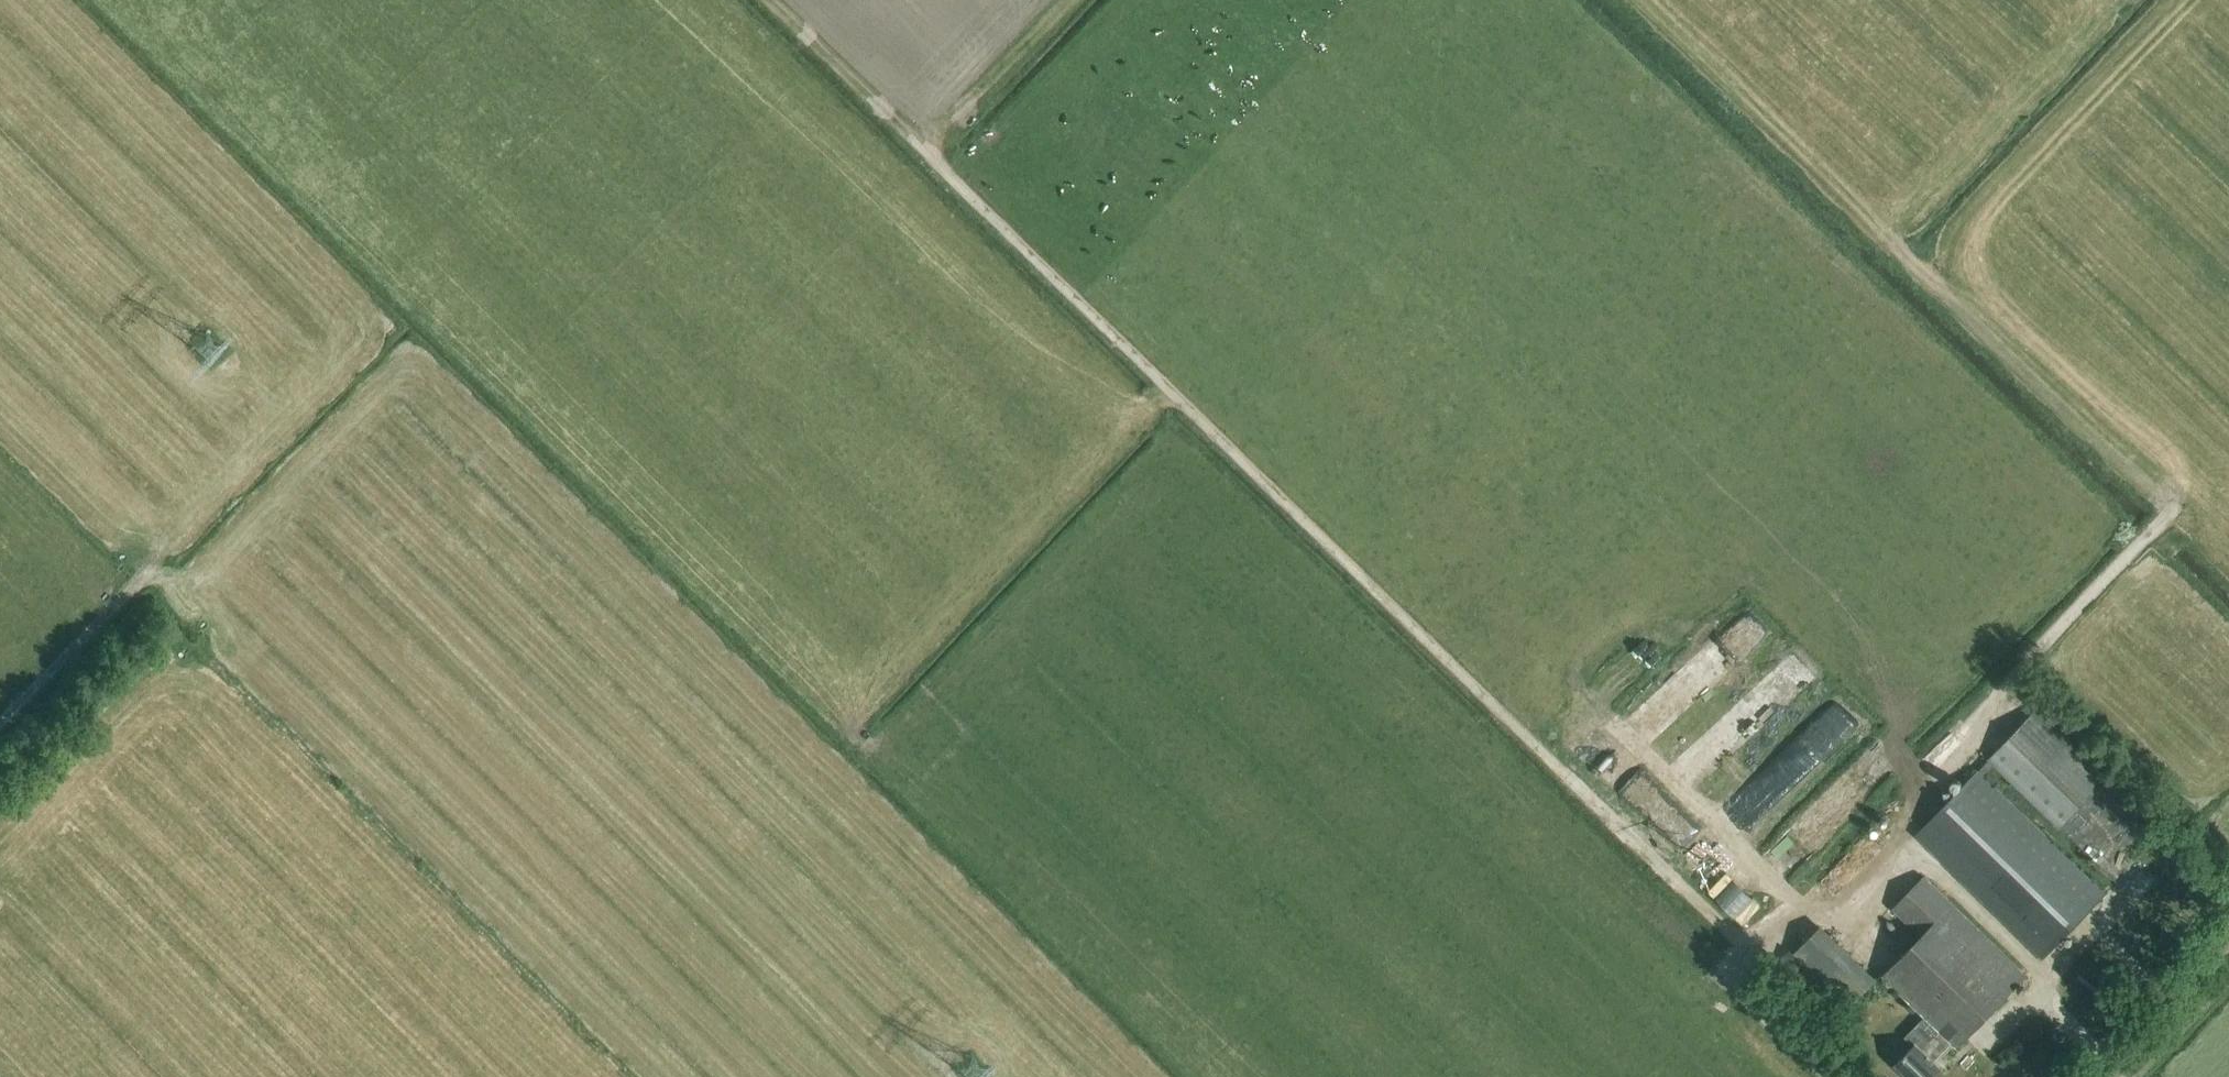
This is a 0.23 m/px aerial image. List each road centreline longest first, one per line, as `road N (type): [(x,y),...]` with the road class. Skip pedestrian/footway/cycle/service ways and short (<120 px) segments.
road 1 (unclassified): [(2117,1076),(2228,963)]

